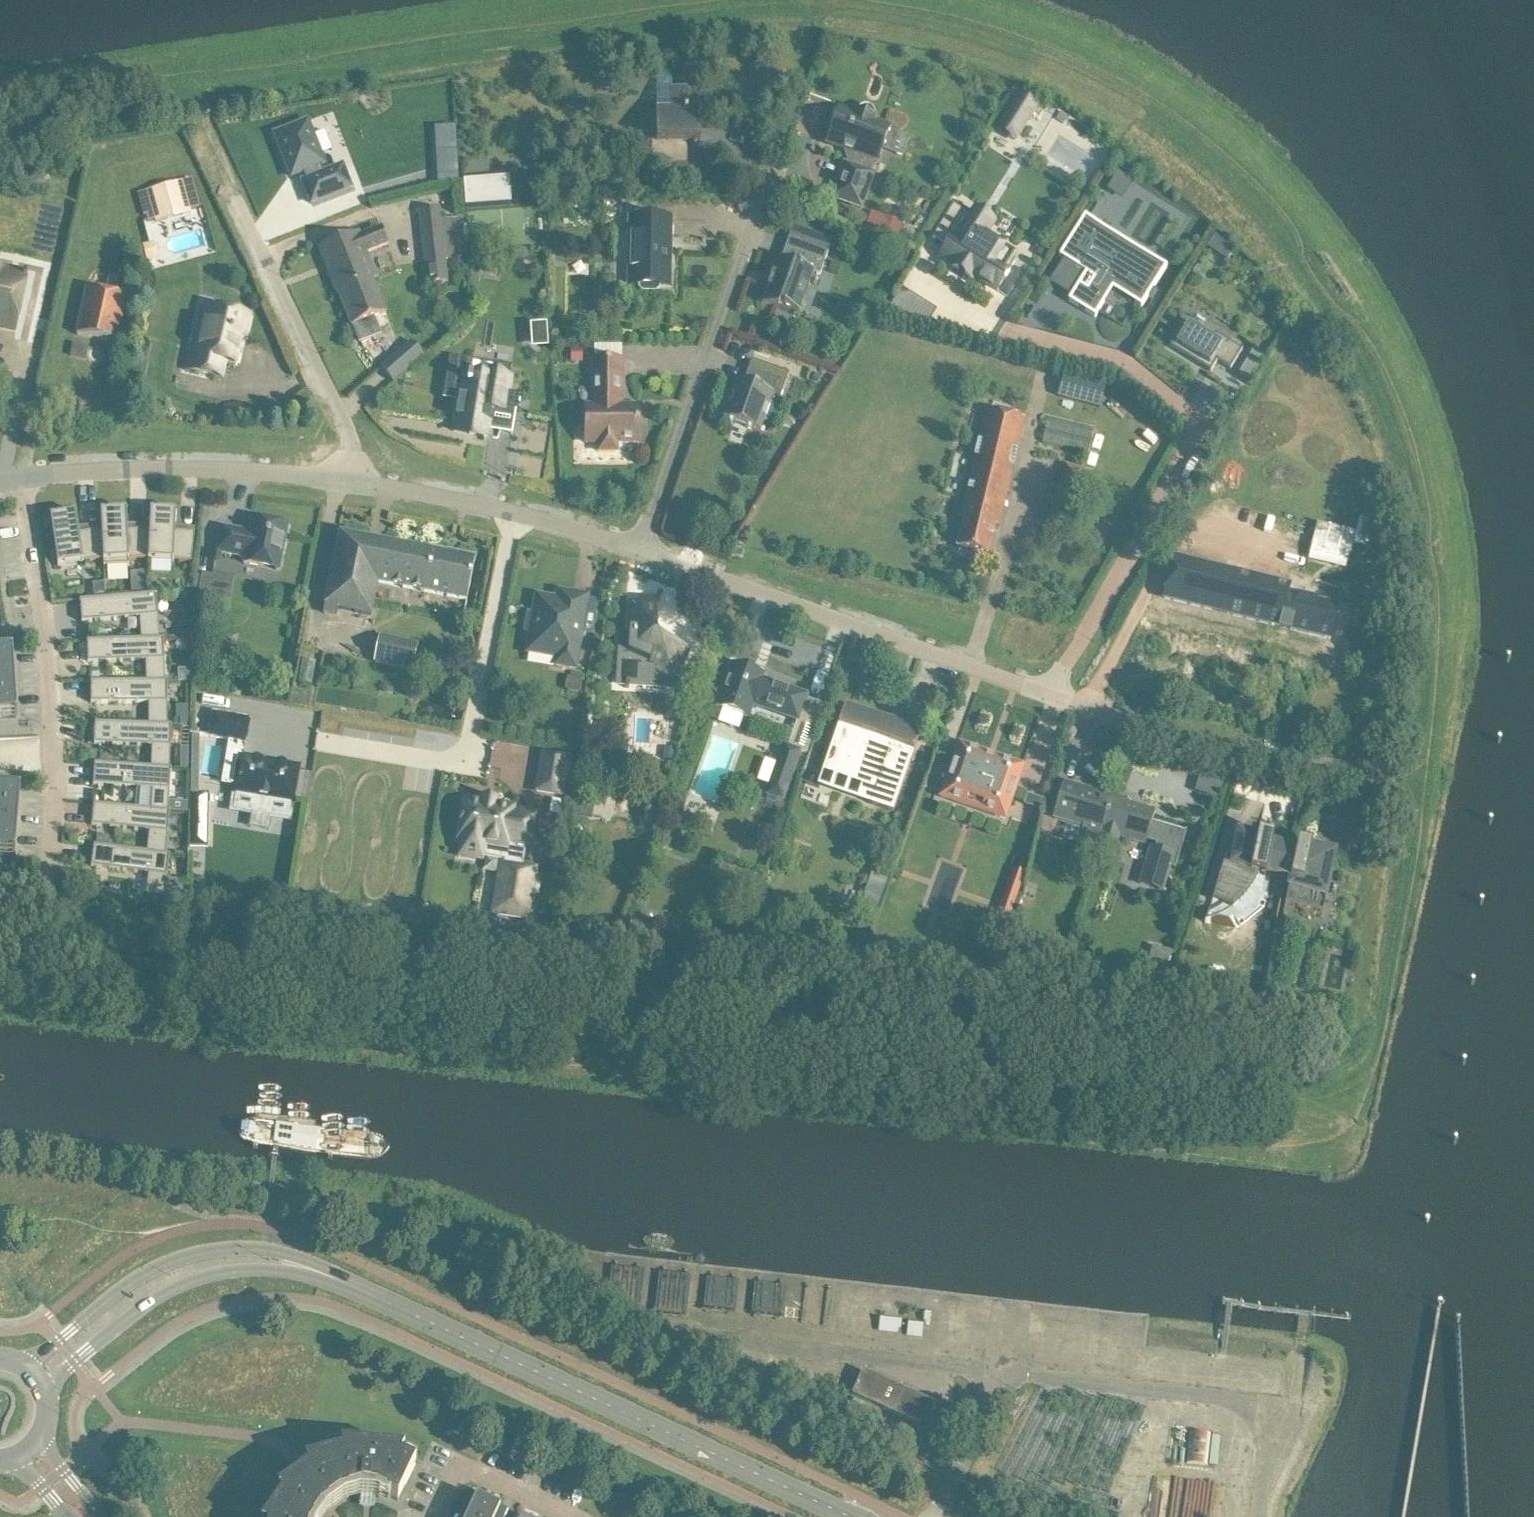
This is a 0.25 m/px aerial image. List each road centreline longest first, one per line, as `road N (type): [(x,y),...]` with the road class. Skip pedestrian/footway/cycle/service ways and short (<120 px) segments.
road 1 (residential): [(1048,694),(1198,433),(1185,409),(1126,359),(1003,328)]
road 2 (tertiary): [(851,1516),(398,1307)]
road 3 (residential): [(638,548),(1048,694)]
road 4 (tertiary): [(398,1307),(286,1253),(203,1251),(135,1279),(21,1362)]
road 5 (residential): [(22,477),(55,753),(46,877)]
road 6 (residential): [(638,548),(772,169)]
road 7 (tertiary): [(44,1388),(146,1303),(209,1273),(285,1271),(398,1307)]
road 8 (residential): [(1048,694),(1171,735),(1374,782)]
road 9 (residential): [(22,477),(202,468),(350,481)]
road 10 (residential): [(350,481),(348,429),(236,198)]
road 11 (residential): [(350,481),(514,513),(638,548)]
road 12 (residential): [(572,1516),(473,1470),(451,1481),(435,1516)]

